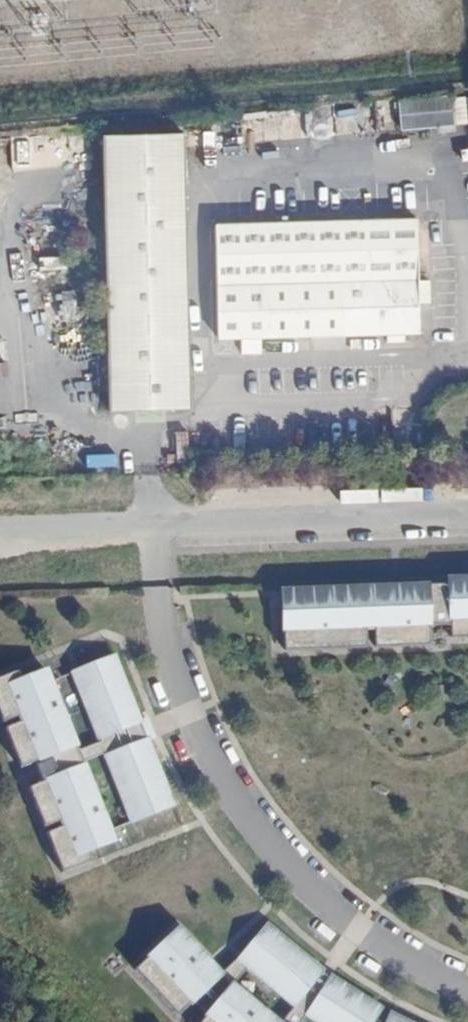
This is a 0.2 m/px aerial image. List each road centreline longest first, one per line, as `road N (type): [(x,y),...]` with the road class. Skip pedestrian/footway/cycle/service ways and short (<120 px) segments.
road 1 (residential): [(156,532),(183,687),(256,825),(321,900),(406,961),(467,993)]
road 2 (residential): [(156,532),(467,515)]
road 3 (residential): [(0,534),(156,532)]

